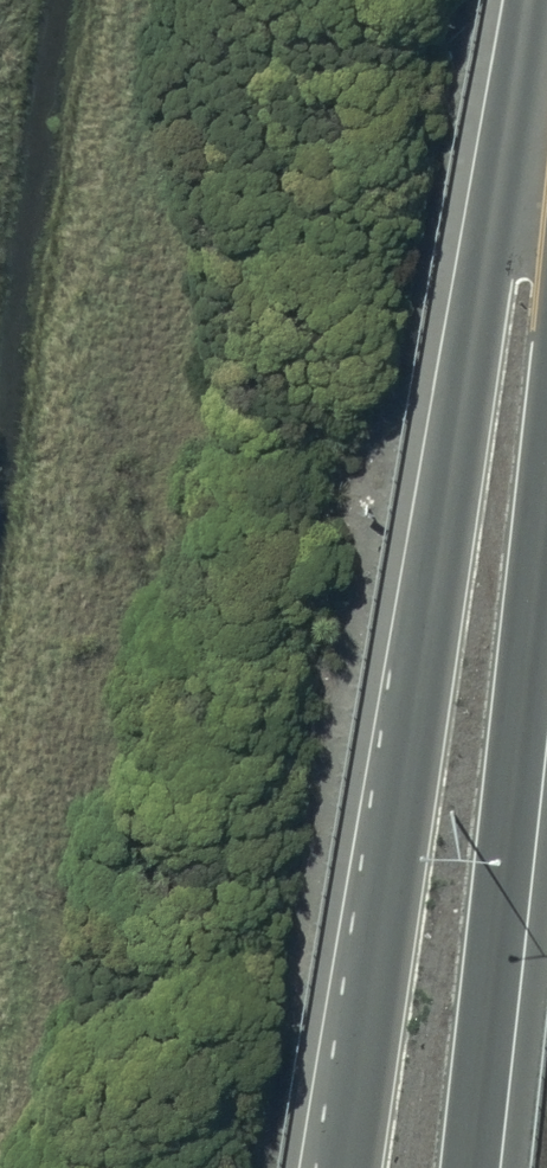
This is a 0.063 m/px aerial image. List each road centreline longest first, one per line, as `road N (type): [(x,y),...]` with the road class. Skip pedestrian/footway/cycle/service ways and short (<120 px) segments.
road 1 (trunk): [(344,1167),(501,177),(546,21)]
road 2 (trunk): [(546,522),(475,1167)]

